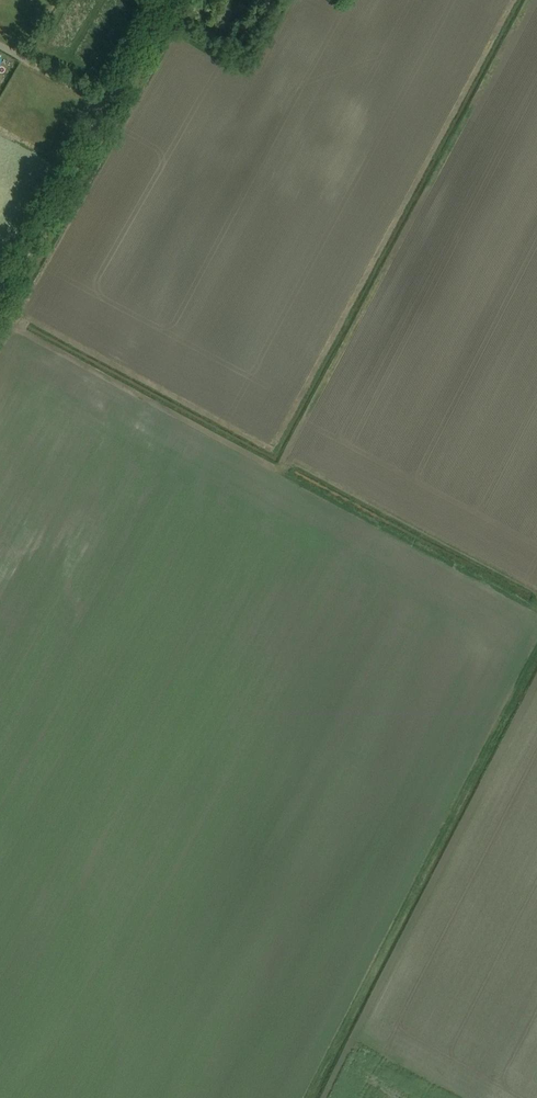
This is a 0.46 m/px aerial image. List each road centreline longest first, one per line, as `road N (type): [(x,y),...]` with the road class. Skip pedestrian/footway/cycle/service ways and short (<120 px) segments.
road 1 (unclassified): [(0,286),(165,0)]

